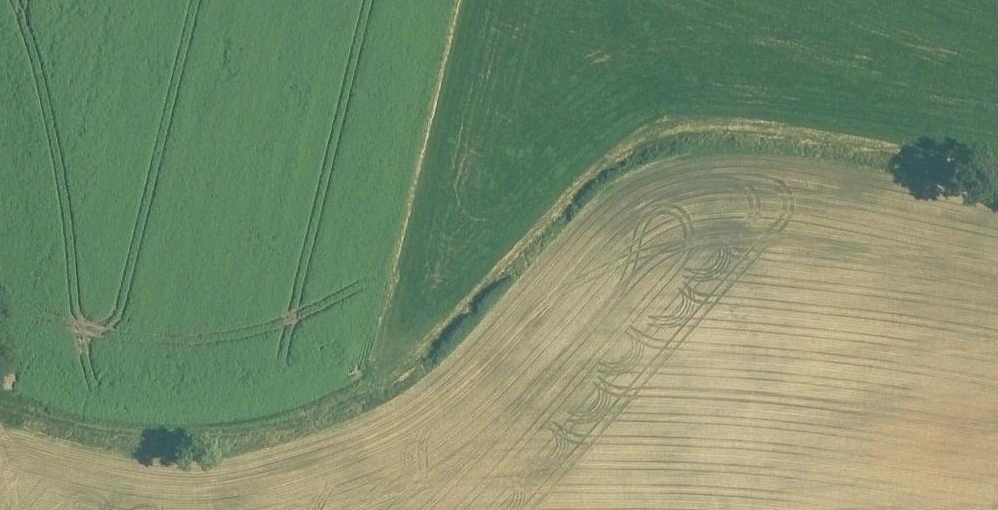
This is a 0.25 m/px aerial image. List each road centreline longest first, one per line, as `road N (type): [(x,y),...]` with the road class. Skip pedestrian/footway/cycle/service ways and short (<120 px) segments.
road 1 (track): [(997,172),(818,141),(680,139),(610,162),(404,367),(336,412),(245,440),(143,446),(37,424),(0,402)]

